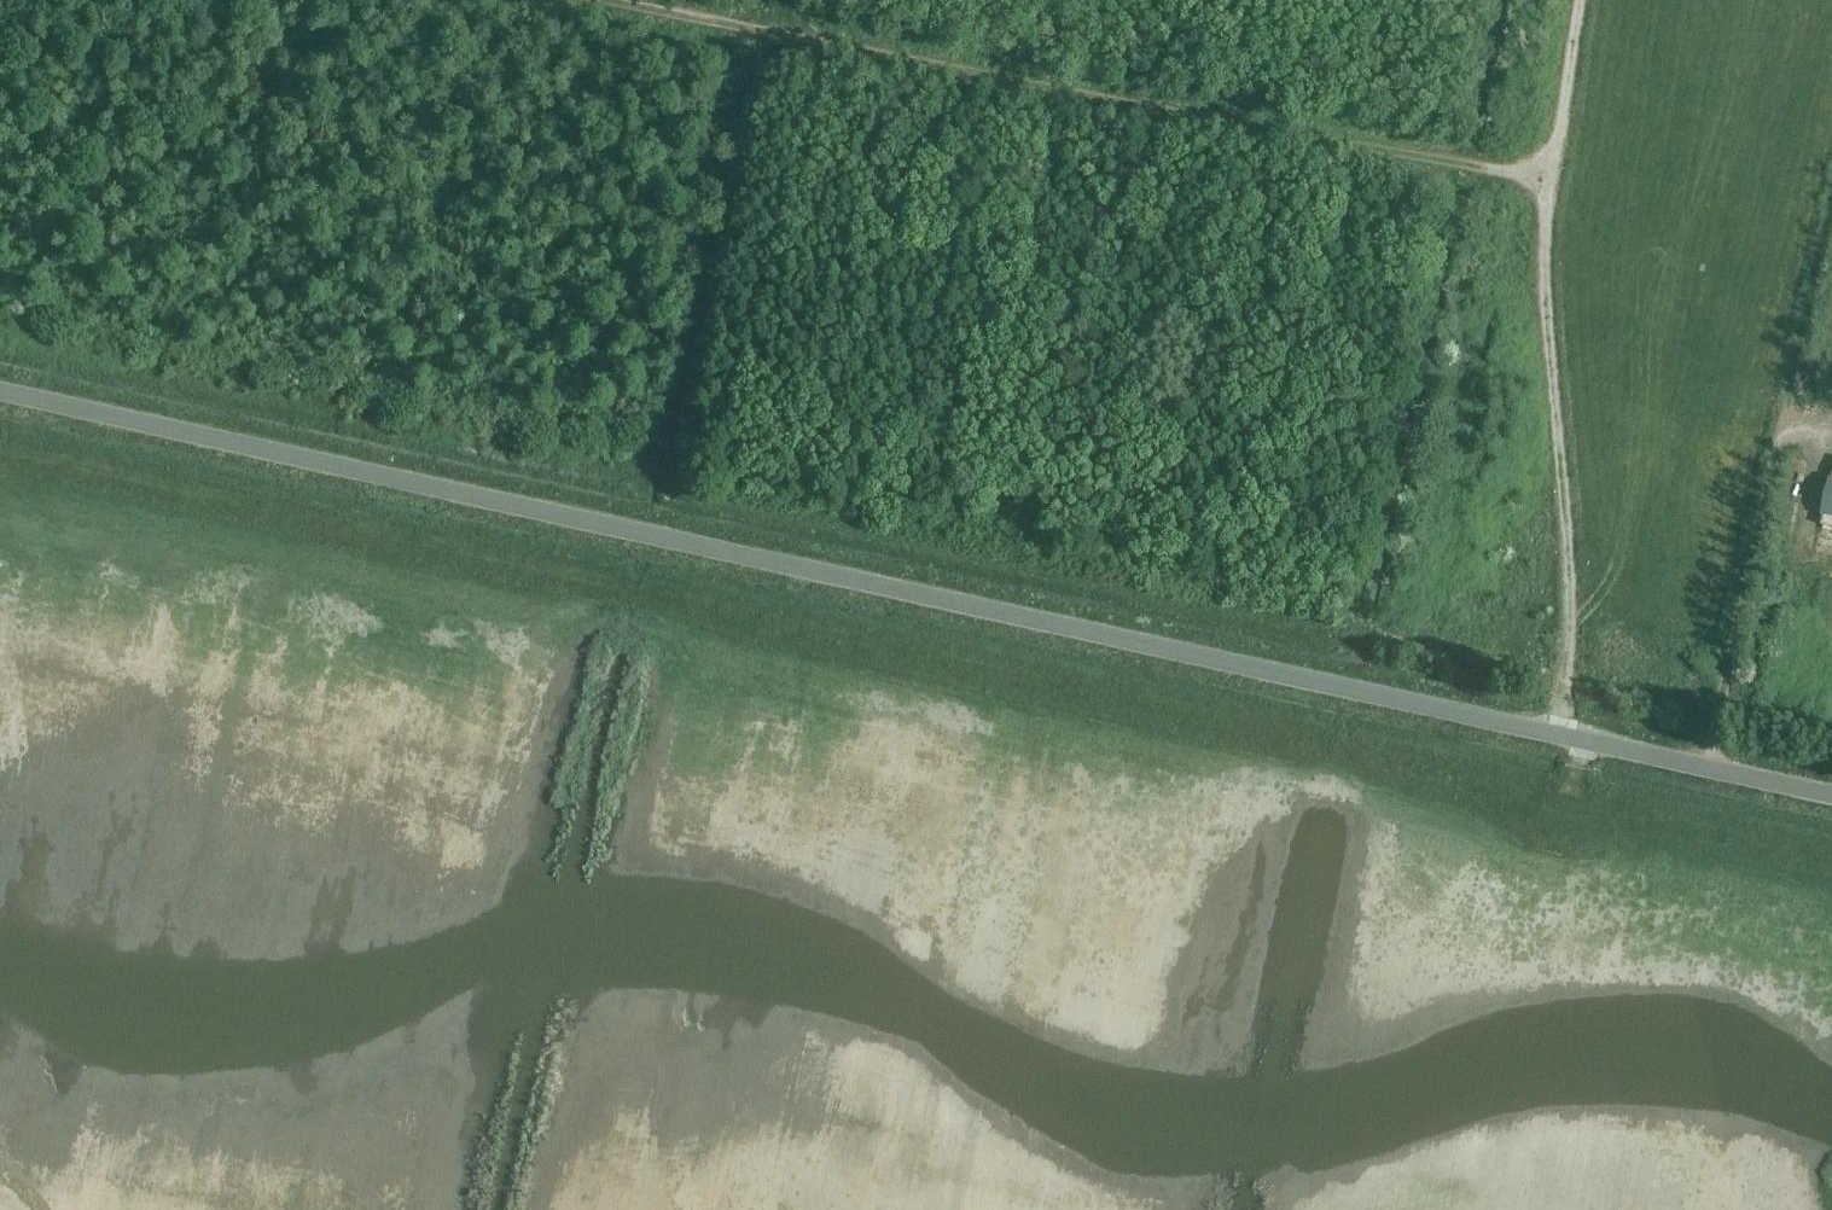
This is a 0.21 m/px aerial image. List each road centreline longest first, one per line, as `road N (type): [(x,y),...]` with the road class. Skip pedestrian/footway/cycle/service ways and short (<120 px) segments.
road 1 (unclassified): [(1831,796),(0,390)]
road 2 (track): [(1546,176),(1546,303),(1570,618),(1555,734)]
road 3 (track): [(1546,176),(1580,0)]

